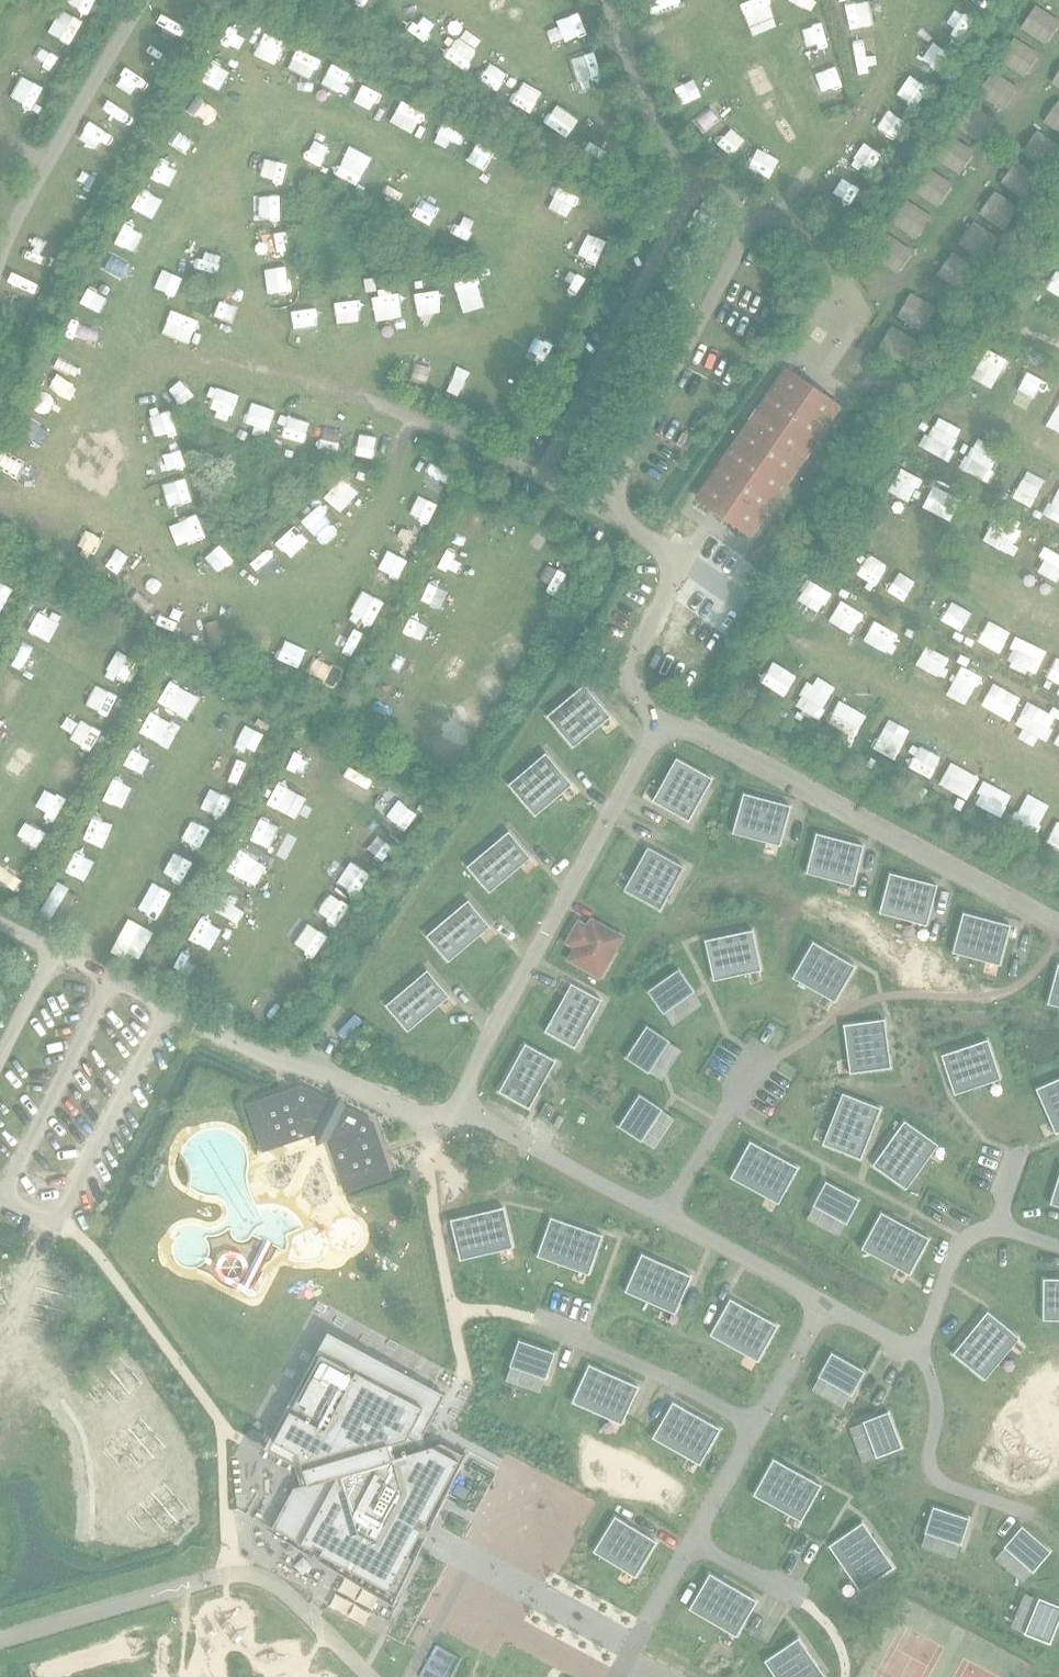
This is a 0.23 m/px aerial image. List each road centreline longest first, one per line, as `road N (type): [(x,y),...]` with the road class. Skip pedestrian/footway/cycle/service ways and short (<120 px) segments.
road 1 (track): [(76,1359),(119,1256),(55,1222),(167,1004)]
road 2 (track): [(0,1192),(111,974)]

